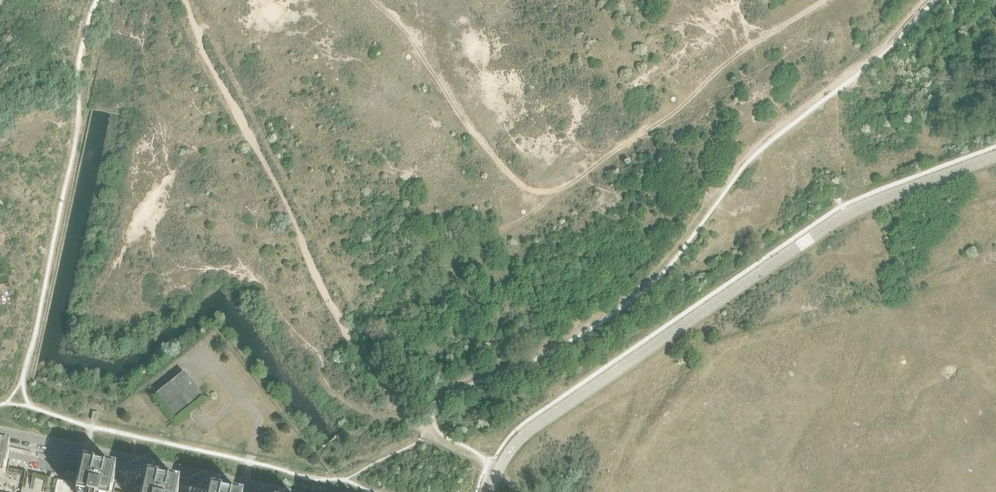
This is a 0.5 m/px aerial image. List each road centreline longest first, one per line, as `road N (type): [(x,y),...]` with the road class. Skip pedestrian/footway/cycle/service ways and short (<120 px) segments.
road 1 (track): [(373,0),(420,52),(493,157),(517,181),(553,196),(821,0)]
road 2 (residential): [(0,432),(278,491)]
road 3 (track): [(553,196),(448,276),(408,339),(406,386)]

